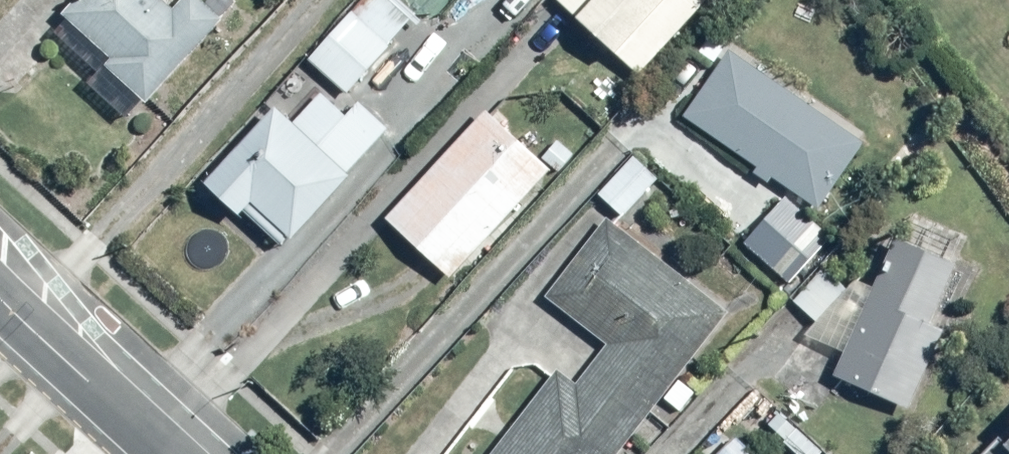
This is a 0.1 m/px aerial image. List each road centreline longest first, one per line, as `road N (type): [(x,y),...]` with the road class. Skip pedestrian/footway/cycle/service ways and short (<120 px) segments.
road 1 (residential): [(0,301),(168,453)]

